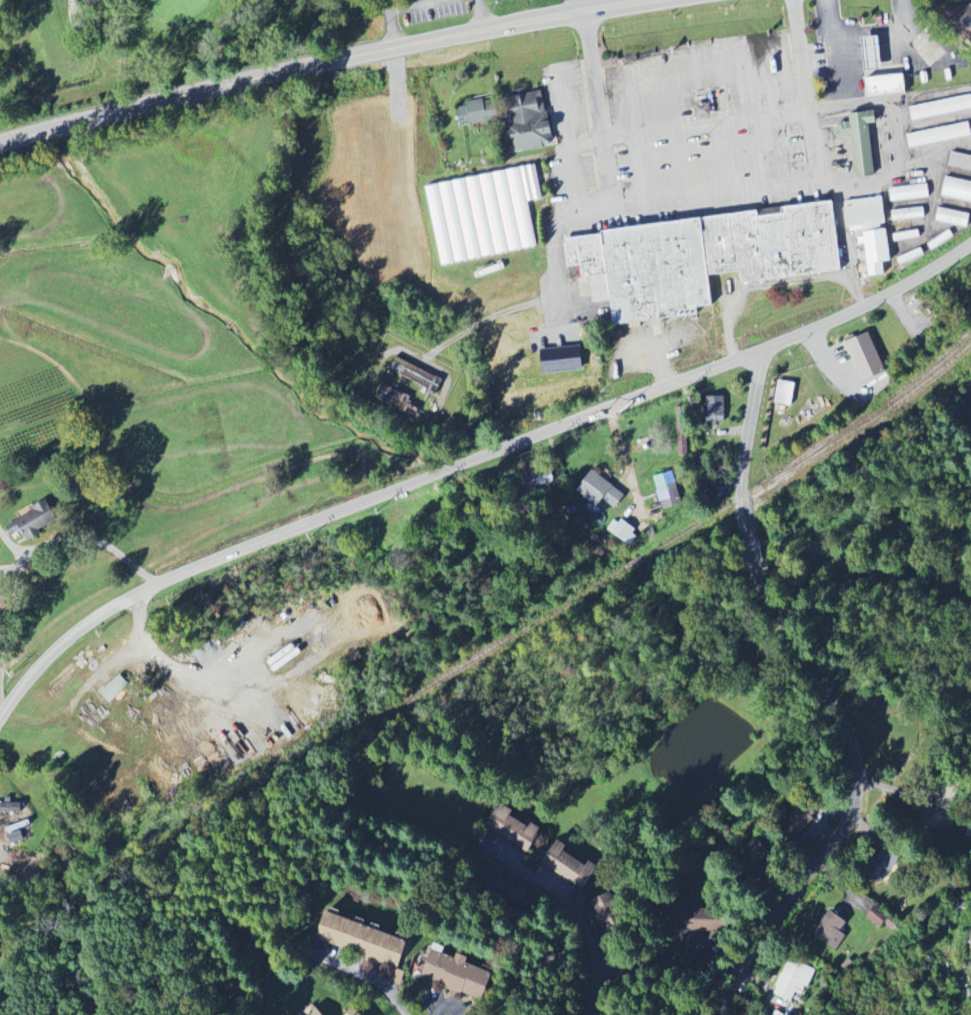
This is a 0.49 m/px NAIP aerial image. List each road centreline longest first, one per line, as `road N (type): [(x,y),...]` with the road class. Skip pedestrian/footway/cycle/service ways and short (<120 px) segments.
road 1 (tertiary): [(970,241),(907,284),(813,328),(129,600),(44,661),(0,721)]
road 2 (residential): [(722,1014),(760,943),(846,827),(859,771),(747,557),(741,463),(760,349)]
road 3 (residential): [(790,0),(817,190),(611,215),(584,12)]
road 4 (primary): [(0,149),(366,59)]
road 5 (primary): [(366,59),(584,12),(689,0)]
road 6 (residential): [(485,841),(526,866),(582,922),(597,987),(588,1014)]
road 7 (residential): [(713,946),(676,945),(667,965),(624,970),(597,987)]

